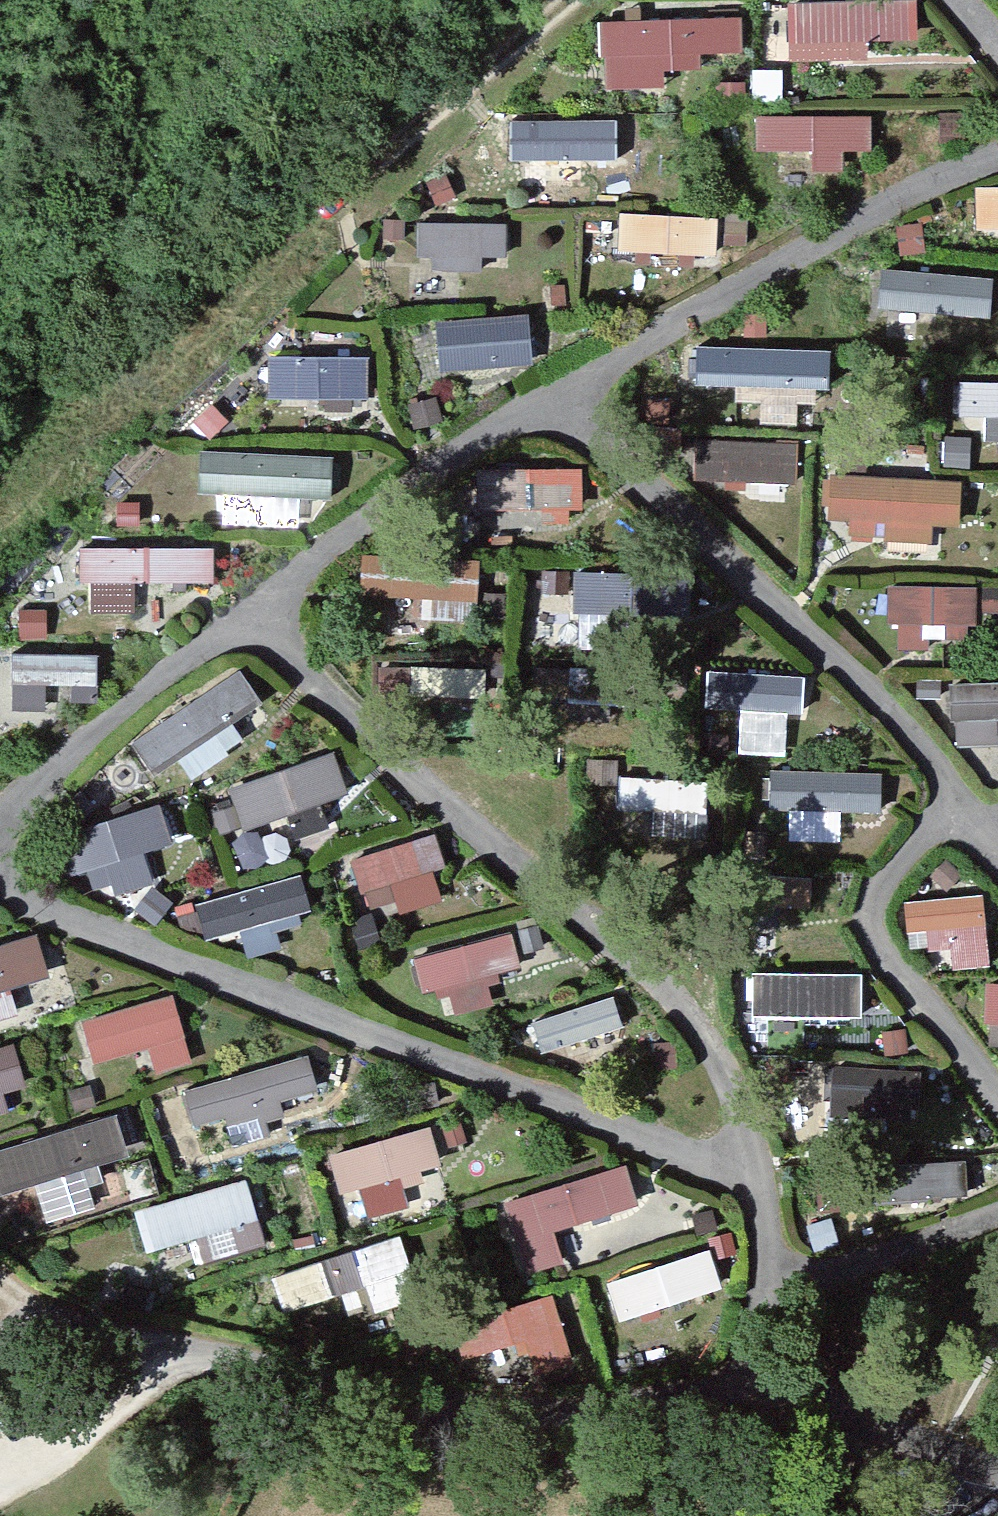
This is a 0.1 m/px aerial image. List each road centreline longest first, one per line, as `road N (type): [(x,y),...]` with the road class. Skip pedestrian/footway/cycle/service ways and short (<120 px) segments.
road 1 (unclassified): [(997,1476),(759,1380)]

